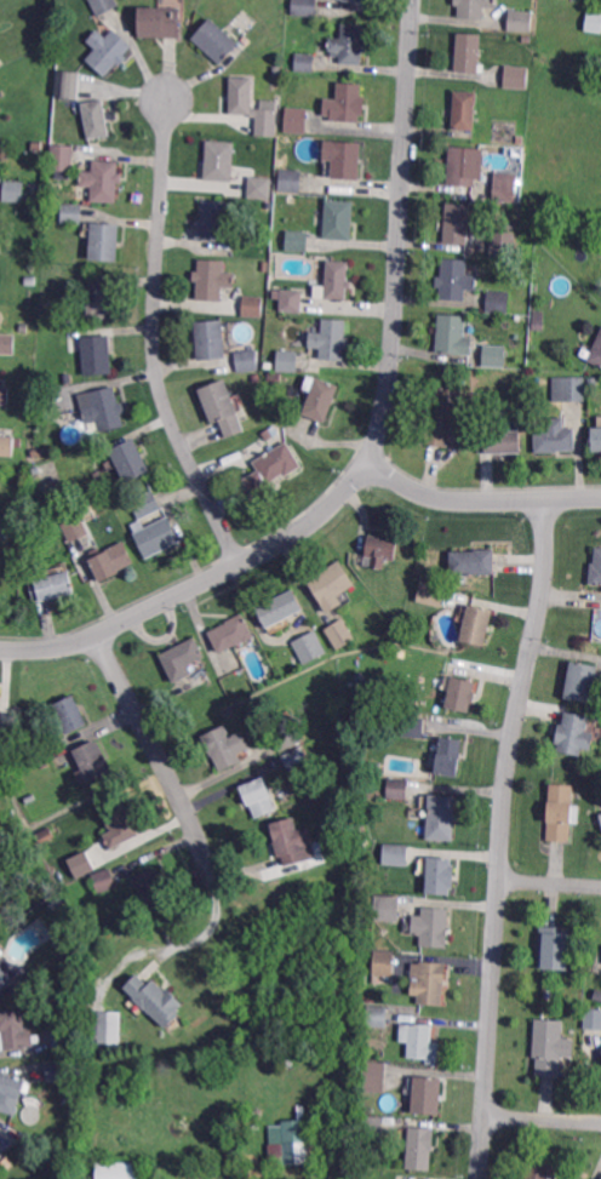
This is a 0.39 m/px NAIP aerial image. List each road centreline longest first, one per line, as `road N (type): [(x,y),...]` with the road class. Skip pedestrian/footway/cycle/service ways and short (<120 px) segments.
road 1 (residential): [(545,499),(543,596),(506,777),(481,1178)]
road 2 (residential): [(168,98),(158,378),(237,565)]
road 3 (residential): [(415,0),(390,379),(366,460)]
road 4 (residential): [(0,647),(78,641),(279,544),(321,516),(366,460)]
road 5 (residential): [(97,633),(179,791),(213,881)]
road 6 (residential): [(366,460),(445,498),(600,497)]

